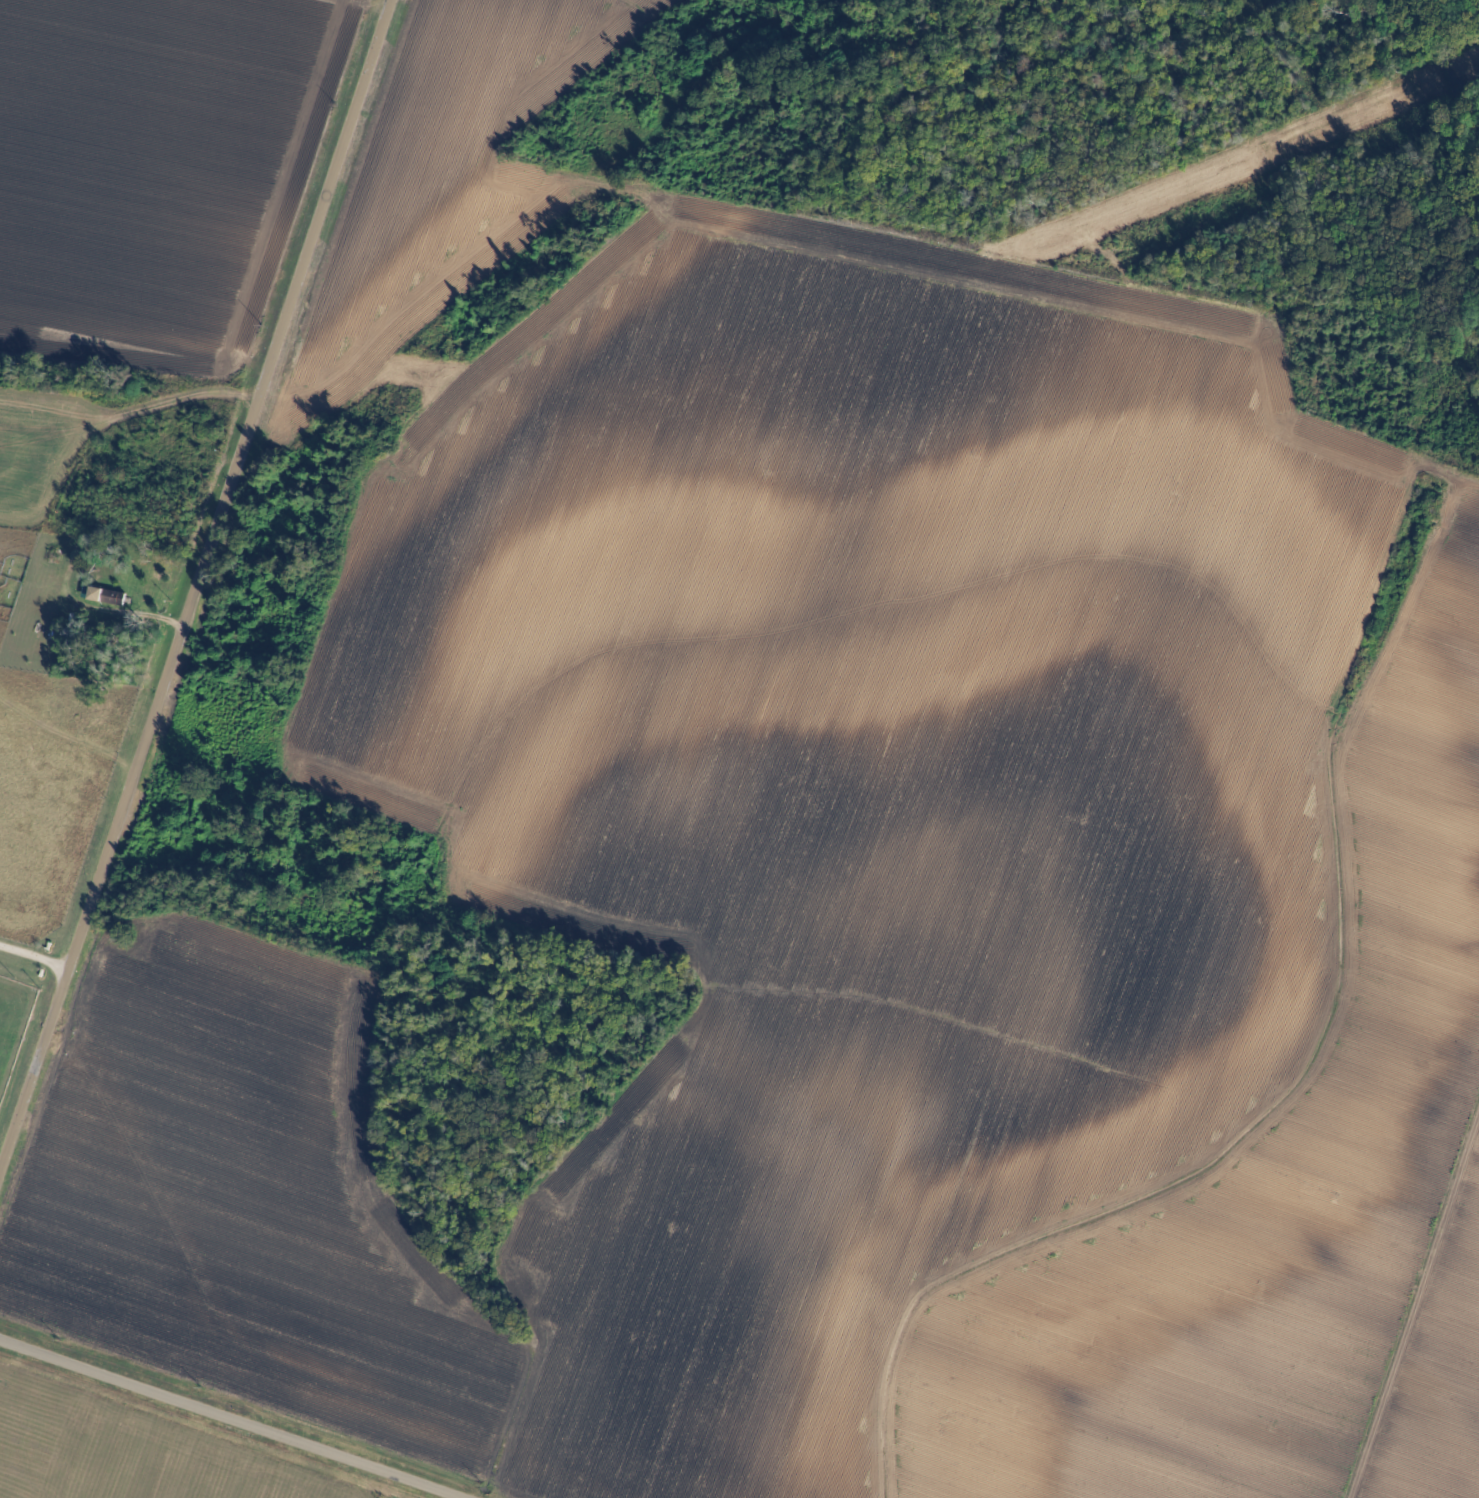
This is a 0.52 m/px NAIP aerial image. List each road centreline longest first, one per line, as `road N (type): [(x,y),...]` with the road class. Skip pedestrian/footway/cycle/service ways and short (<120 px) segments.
road 1 (residential): [(0,1180),(400,0)]
road 2 (tertiary): [(476,1497),(0,1334)]

